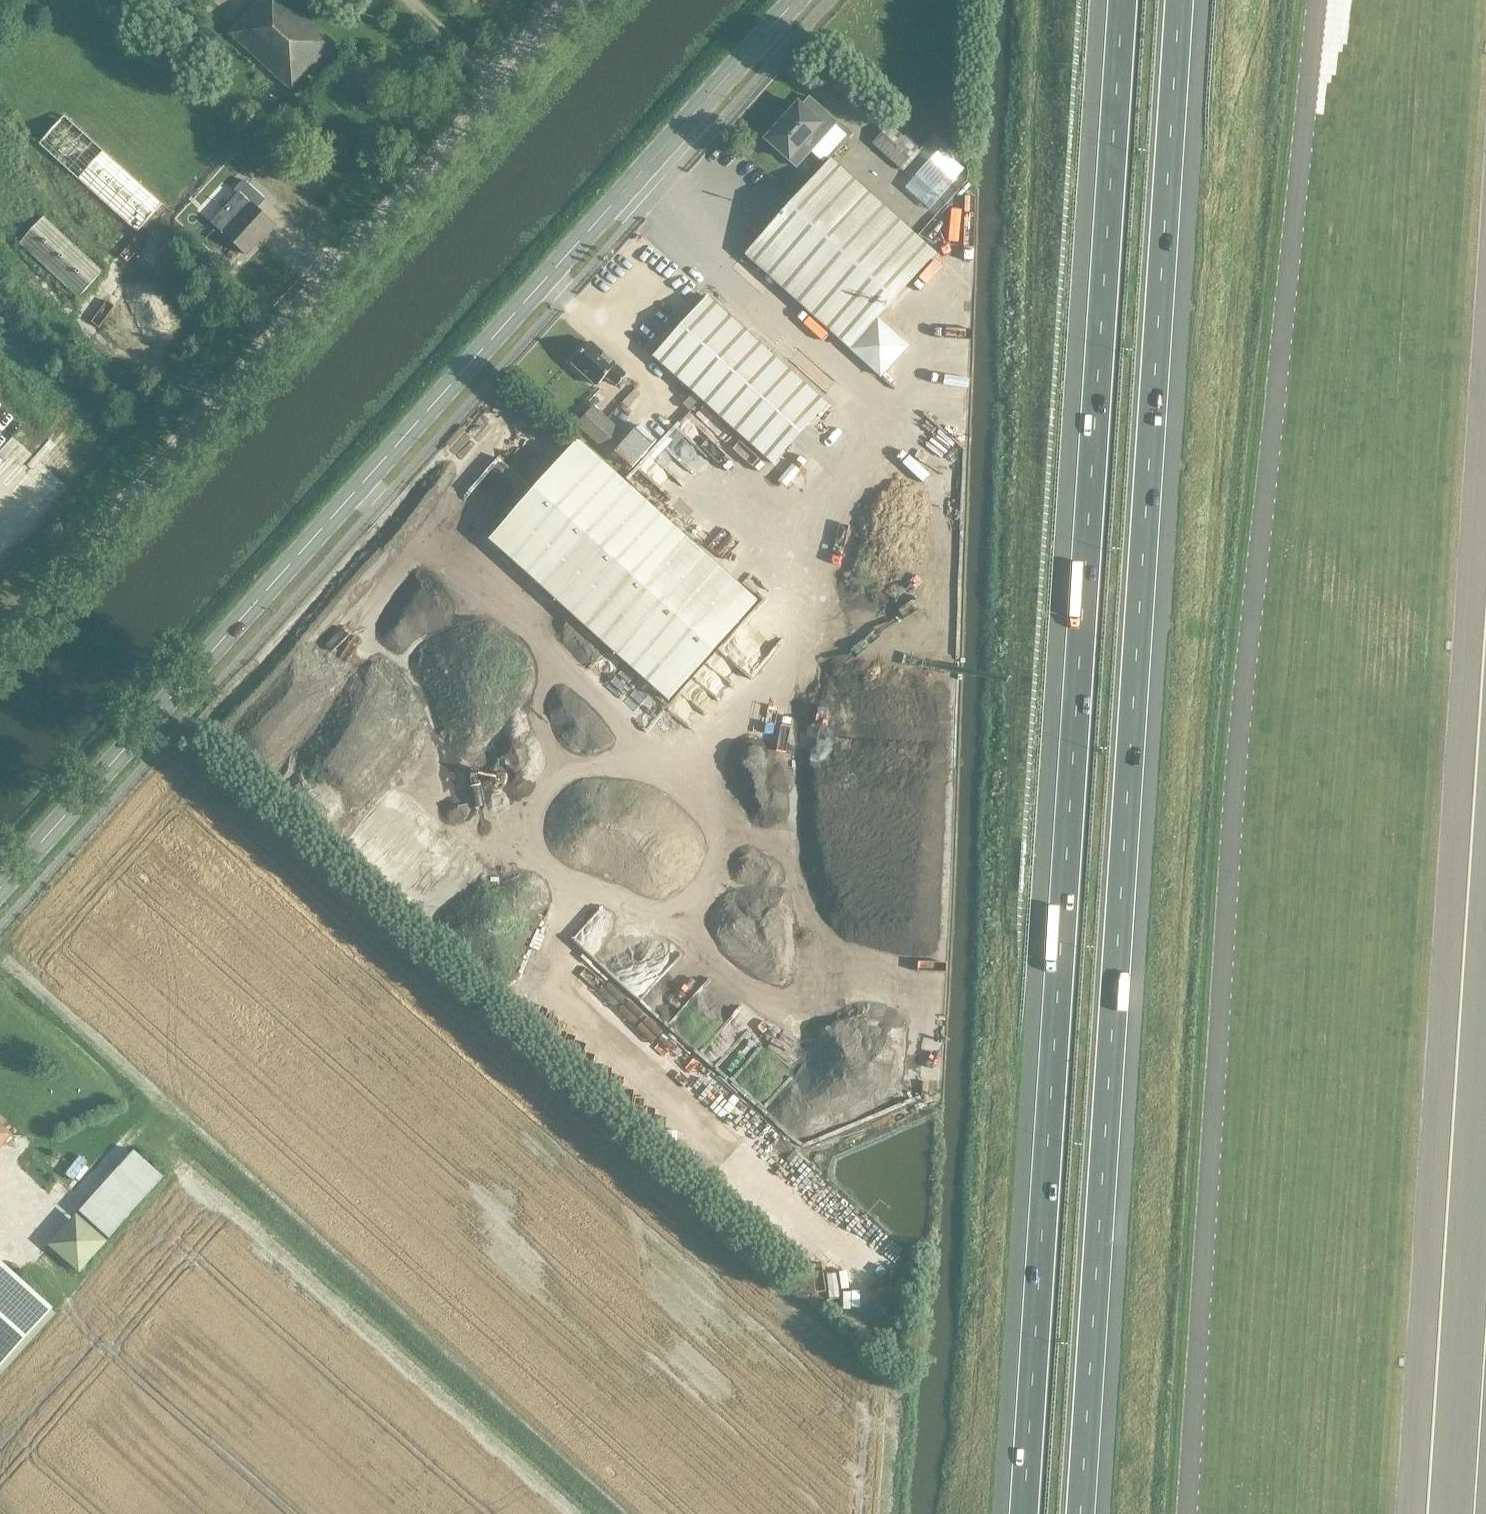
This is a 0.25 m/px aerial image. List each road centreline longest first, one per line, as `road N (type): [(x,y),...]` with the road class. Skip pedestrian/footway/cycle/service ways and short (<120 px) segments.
road 1 (motorway): [(1123,0),(1024,1513)]
road 2 (motorway): [(1081,1513),(1180,0)]
road 3 (secondary): [(0,891),(800,0)]
road 4 (tertiary): [(0,639),(577,0)]

